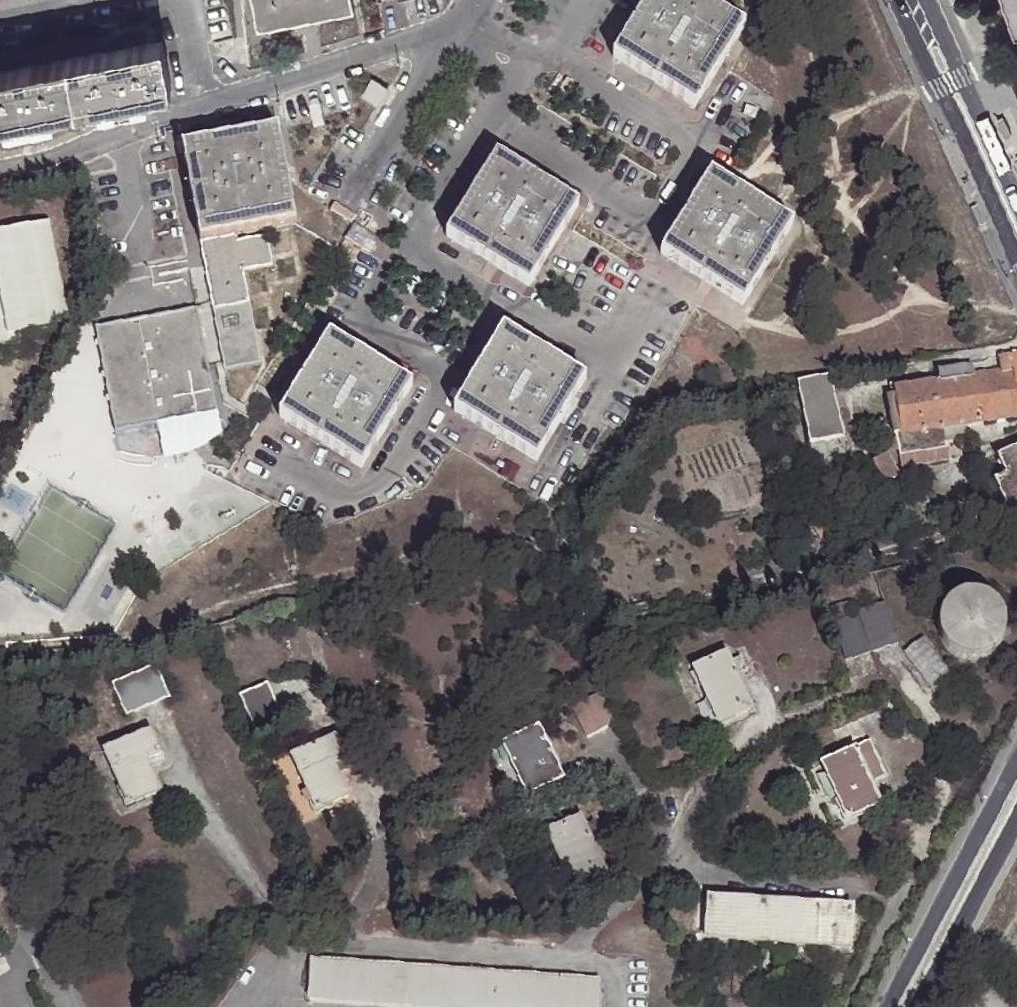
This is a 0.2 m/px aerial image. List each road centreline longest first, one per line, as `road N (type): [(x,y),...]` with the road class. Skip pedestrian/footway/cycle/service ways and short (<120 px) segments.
road 1 (residential): [(897,0),(1016,268)]
road 2 (residential): [(1016,762),(888,1006)]
road 3 (residential): [(1016,205),(926,0)]
road 4 (residential): [(918,1006),(1016,821)]

